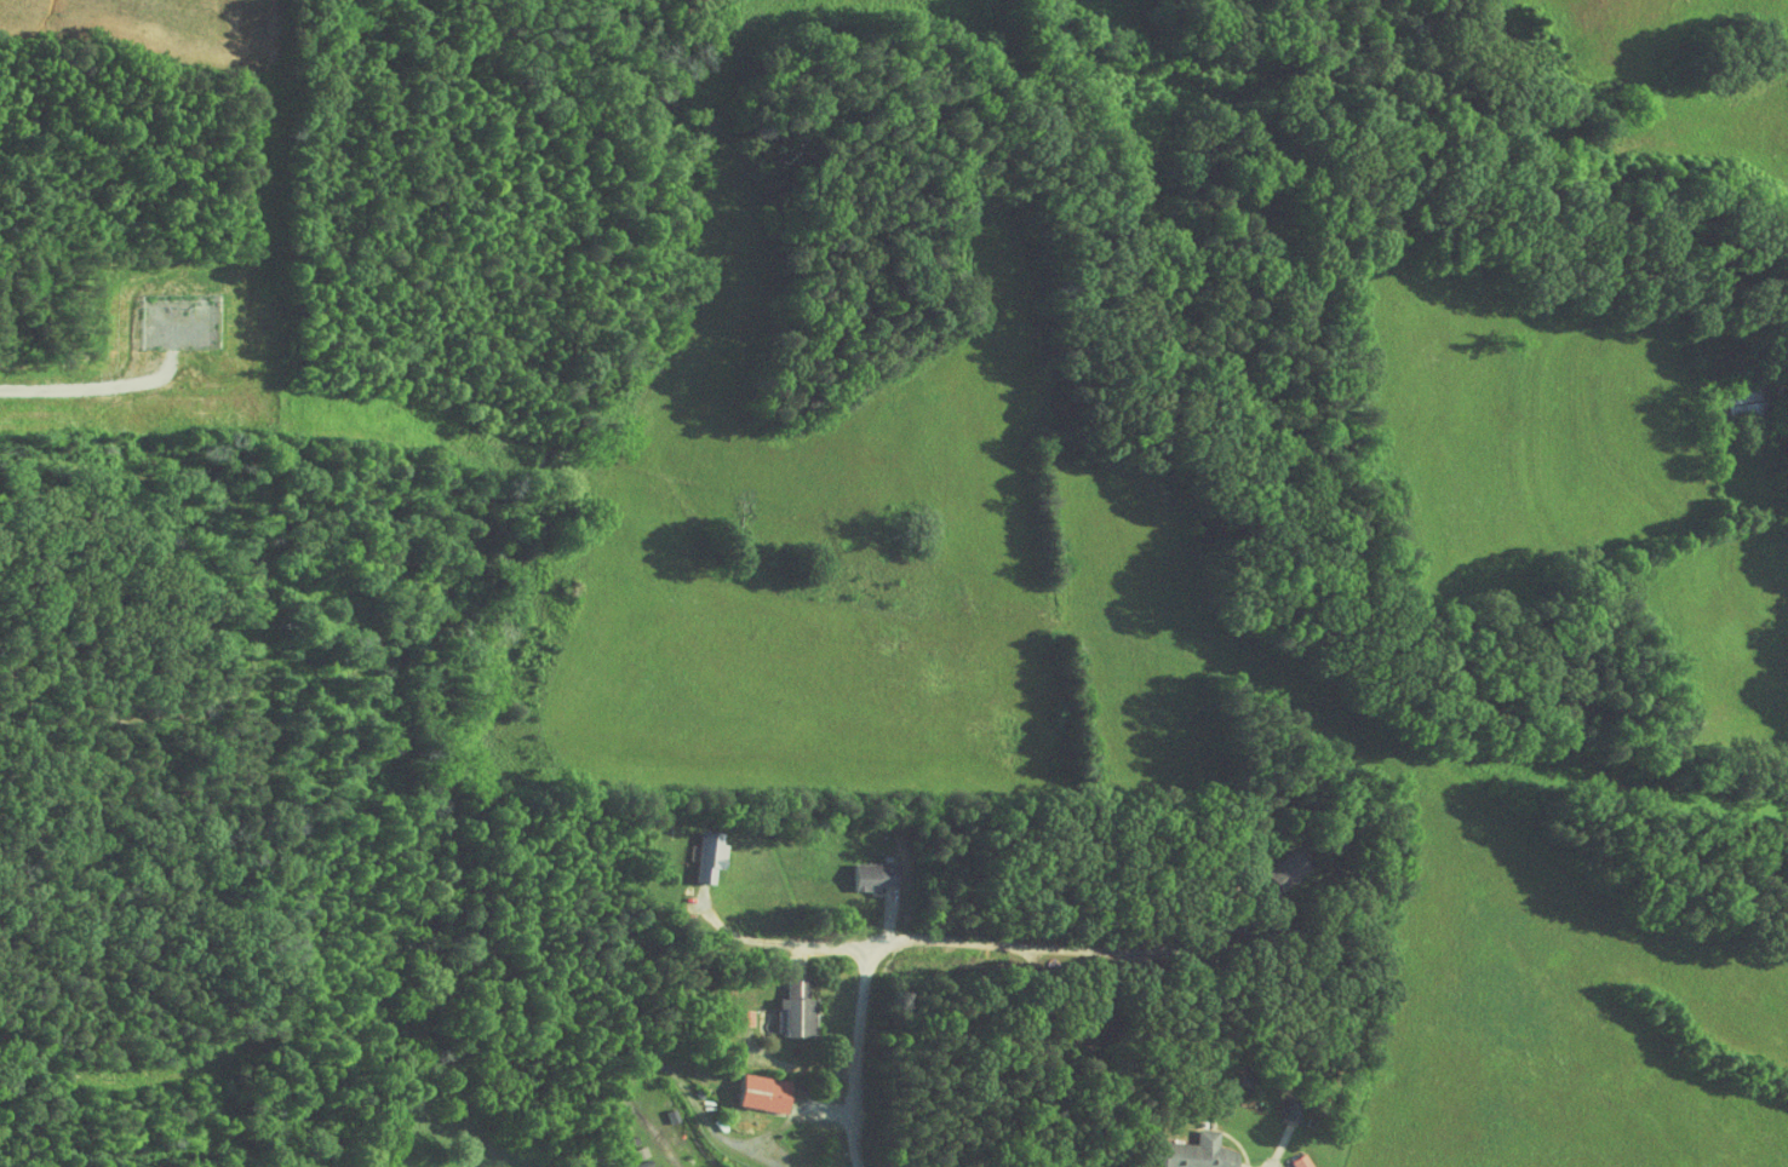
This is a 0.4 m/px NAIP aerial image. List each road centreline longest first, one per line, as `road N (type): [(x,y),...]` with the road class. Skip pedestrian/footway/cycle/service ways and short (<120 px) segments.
road 1 (residential): [(866,1166),(855,1122),(871,944),(1176,949)]

